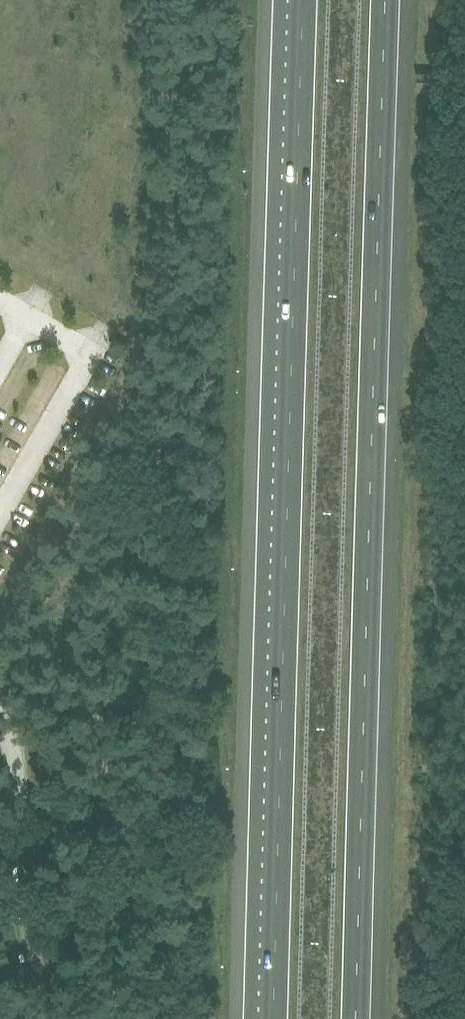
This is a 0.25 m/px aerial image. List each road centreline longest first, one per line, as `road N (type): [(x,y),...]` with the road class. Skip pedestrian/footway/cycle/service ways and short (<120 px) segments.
road 1 (motorway): [(305,0),(271,1018)]
road 2 (motorway): [(358,1018),(387,0)]
road 3 (unclassified): [(0,775),(19,803),(43,1018)]

